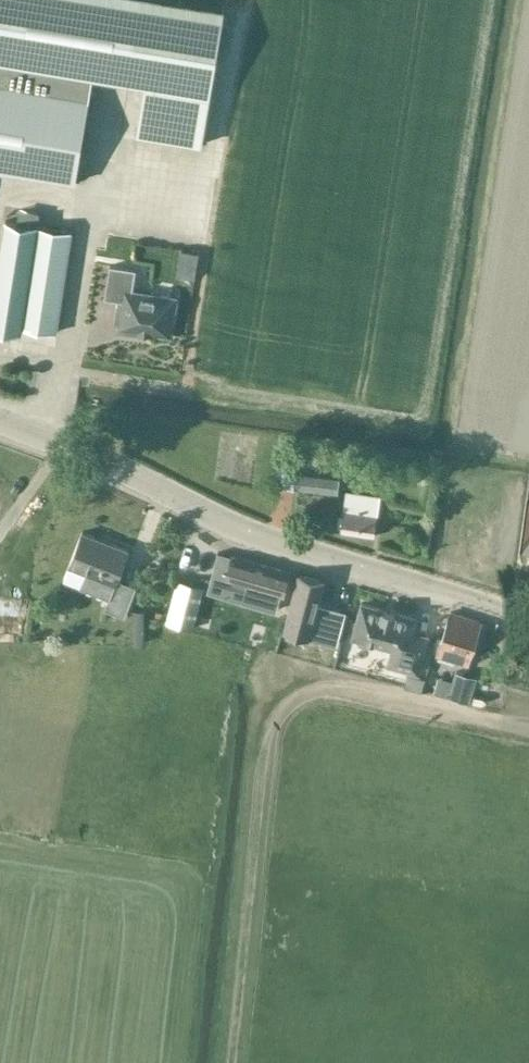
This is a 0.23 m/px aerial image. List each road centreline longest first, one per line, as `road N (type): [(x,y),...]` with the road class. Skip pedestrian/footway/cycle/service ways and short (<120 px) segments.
road 1 (residential): [(528,628),(503,613),(256,541),(157,488),(0,425)]

